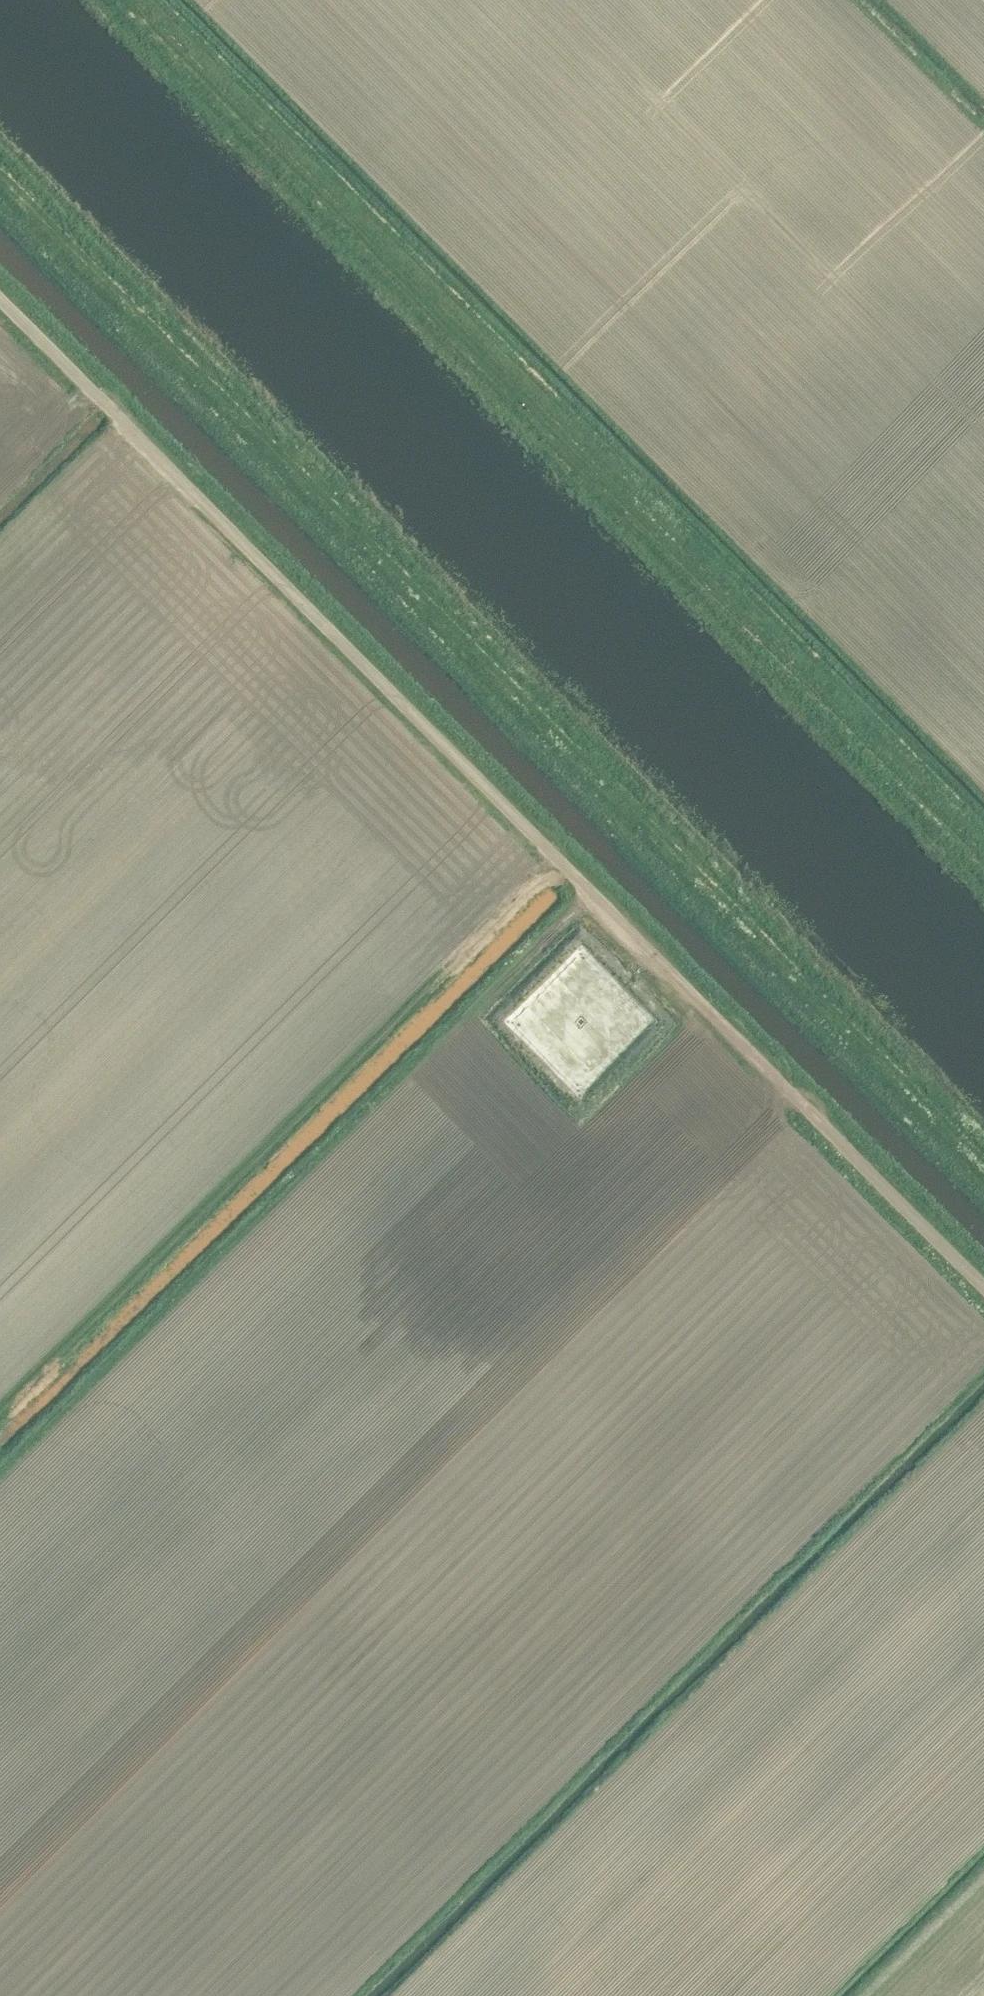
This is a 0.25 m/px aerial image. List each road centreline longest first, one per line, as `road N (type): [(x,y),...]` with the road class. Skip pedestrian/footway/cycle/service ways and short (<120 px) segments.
road 1 (unclassified): [(983,1283),(0,300)]

